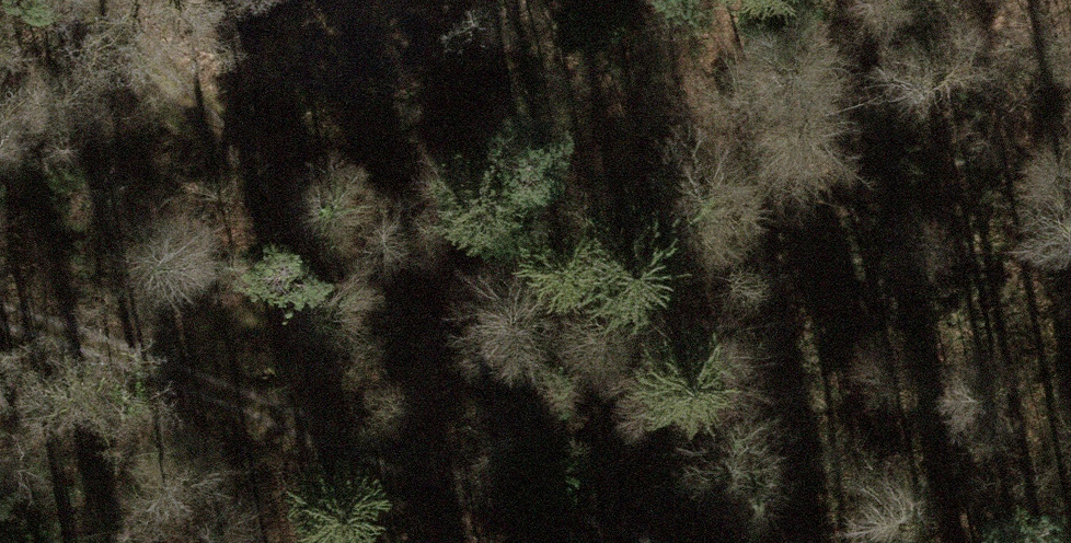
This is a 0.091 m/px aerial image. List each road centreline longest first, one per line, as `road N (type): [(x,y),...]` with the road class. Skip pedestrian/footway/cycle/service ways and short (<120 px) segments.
road 1 (track): [(73,0),(270,198),(683,542)]
road 2 (track): [(649,542),(261,407),(0,303)]
road 3 (track): [(309,231),(252,324),(178,370)]

